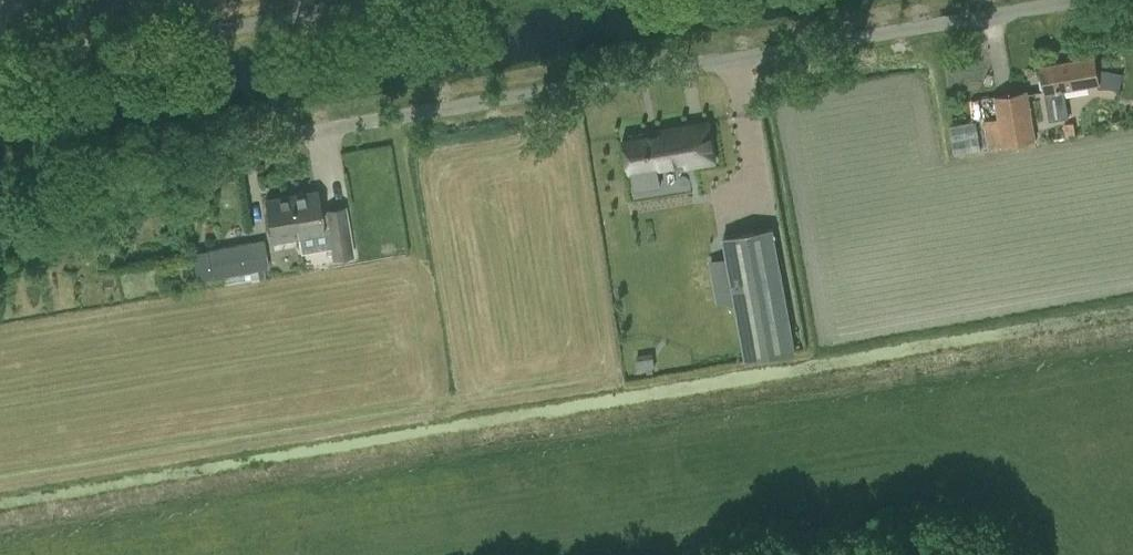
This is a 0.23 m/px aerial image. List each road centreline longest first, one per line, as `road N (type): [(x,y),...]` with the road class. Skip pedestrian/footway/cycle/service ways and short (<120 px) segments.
road 1 (unclassified): [(0,182),(464,98),(1079,0)]
road 2 (unclassified): [(0,69),(400,0)]

